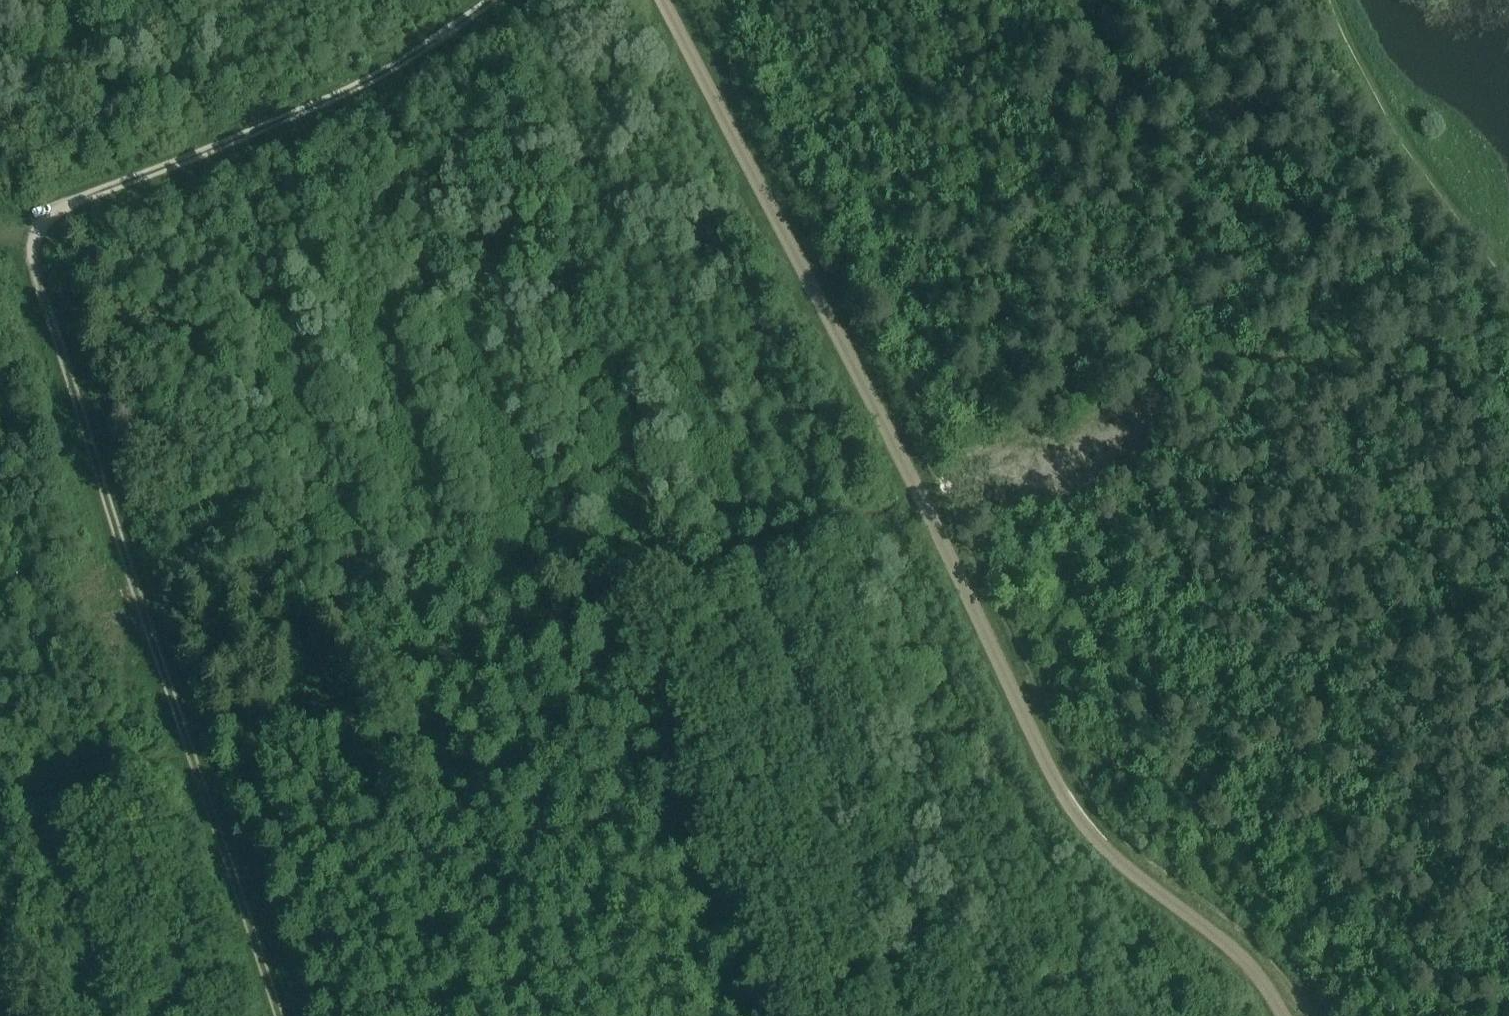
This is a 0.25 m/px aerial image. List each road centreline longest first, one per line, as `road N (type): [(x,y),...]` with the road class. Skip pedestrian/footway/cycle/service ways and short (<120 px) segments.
road 1 (track): [(491,0),(354,87),(59,209),(33,249),(116,531),(278,1015)]
road 2 (unclassified): [(1282,1015),(1246,961),(1109,854),(1073,813),(662,0)]
road 3 (track): [(1508,283),(1405,145),(1330,0)]

